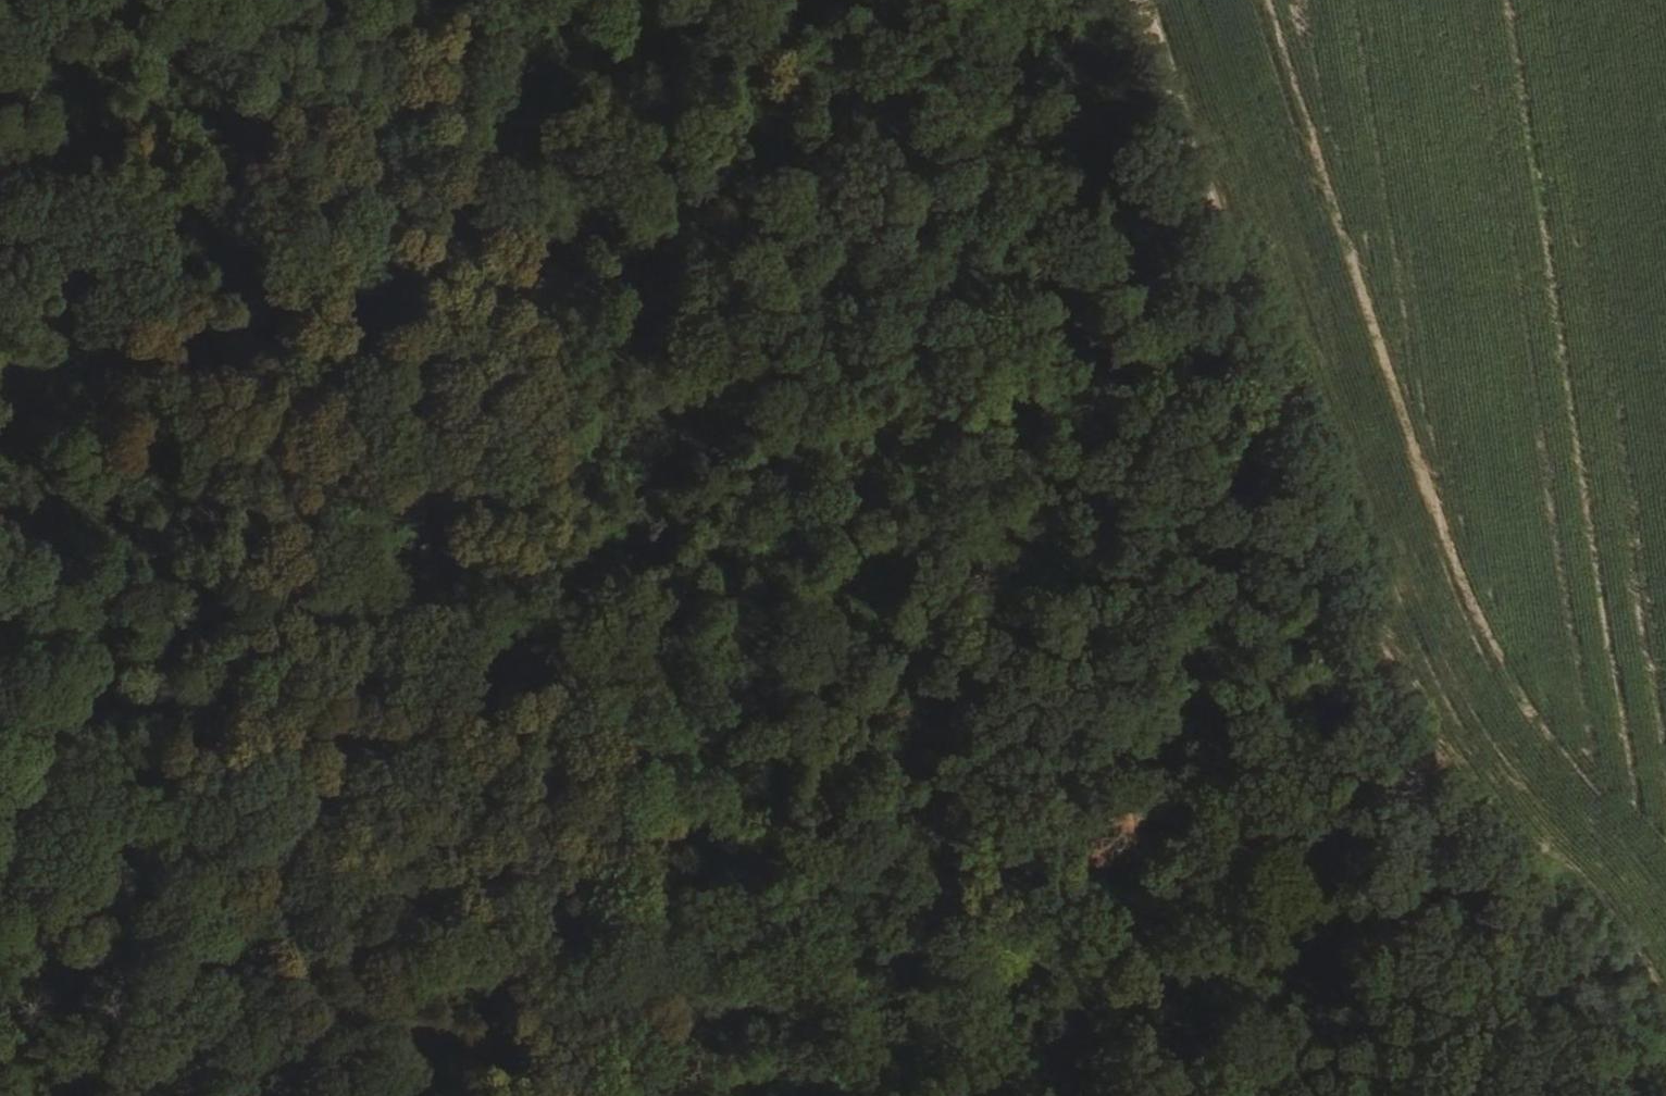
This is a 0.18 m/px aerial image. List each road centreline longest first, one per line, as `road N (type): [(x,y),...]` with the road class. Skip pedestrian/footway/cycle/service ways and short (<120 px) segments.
road 1 (track): [(1197,0),(1305,384),(1251,1095)]
road 2 (track): [(133,1095),(73,303)]

